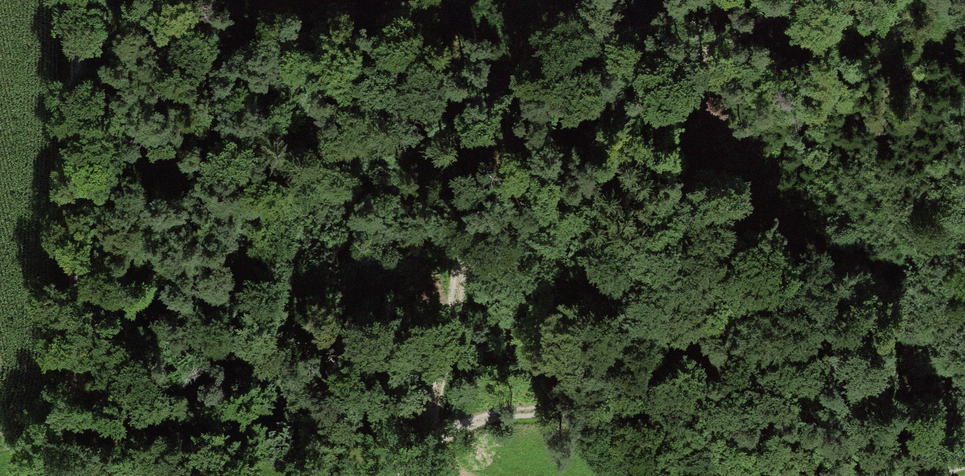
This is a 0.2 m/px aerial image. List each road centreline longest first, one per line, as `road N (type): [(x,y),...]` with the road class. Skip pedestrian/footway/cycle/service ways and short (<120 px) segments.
road 1 (track): [(767,0),(486,224),(407,462)]
road 2 (track): [(17,475),(49,450),(76,364),(90,0)]
road 3 (track): [(407,462),(479,424),(522,417),(656,439),(736,475)]

